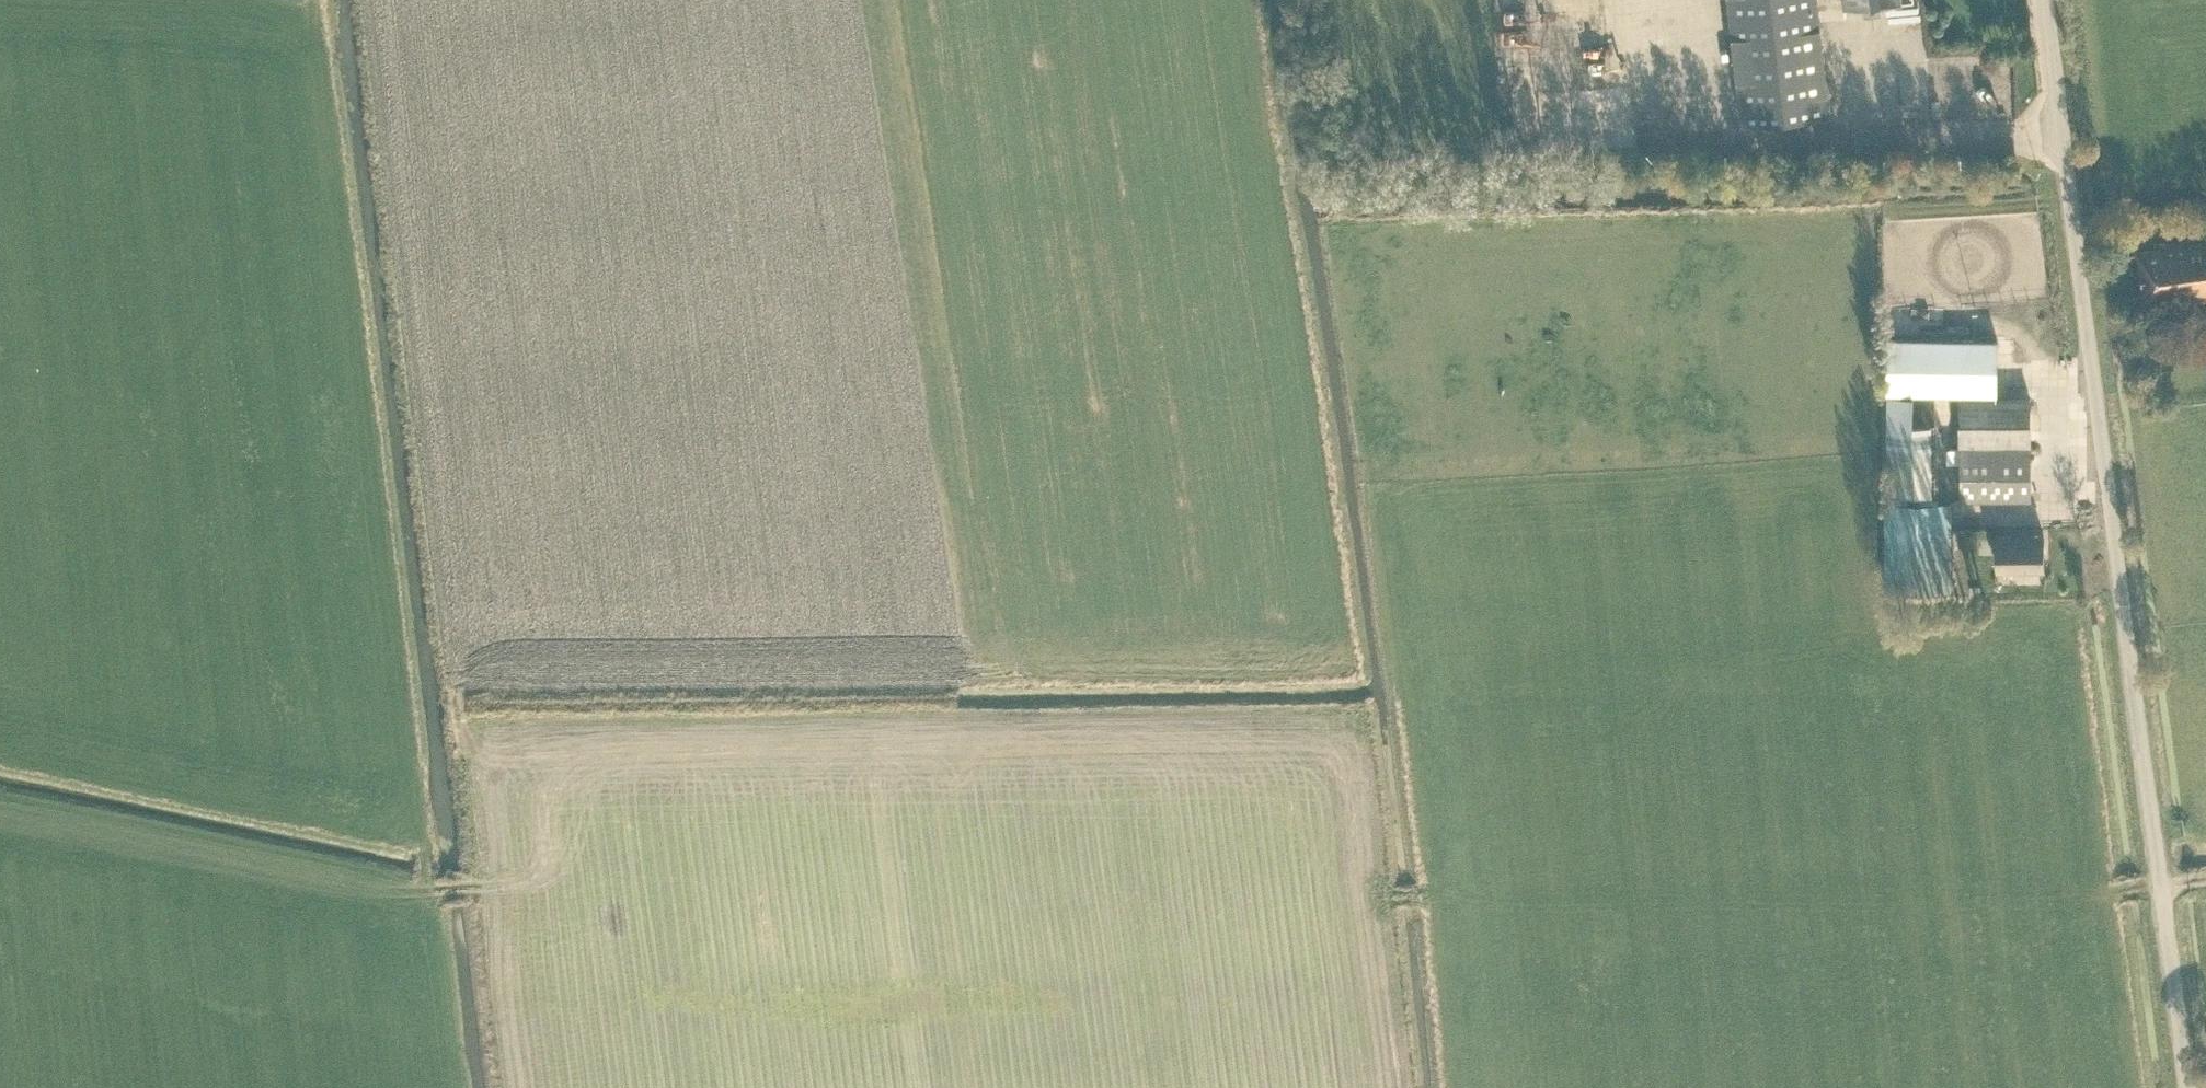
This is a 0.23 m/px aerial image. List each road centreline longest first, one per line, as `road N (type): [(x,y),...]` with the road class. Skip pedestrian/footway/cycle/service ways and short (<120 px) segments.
road 1 (tertiary): [(2187,1087),(2047,0)]

